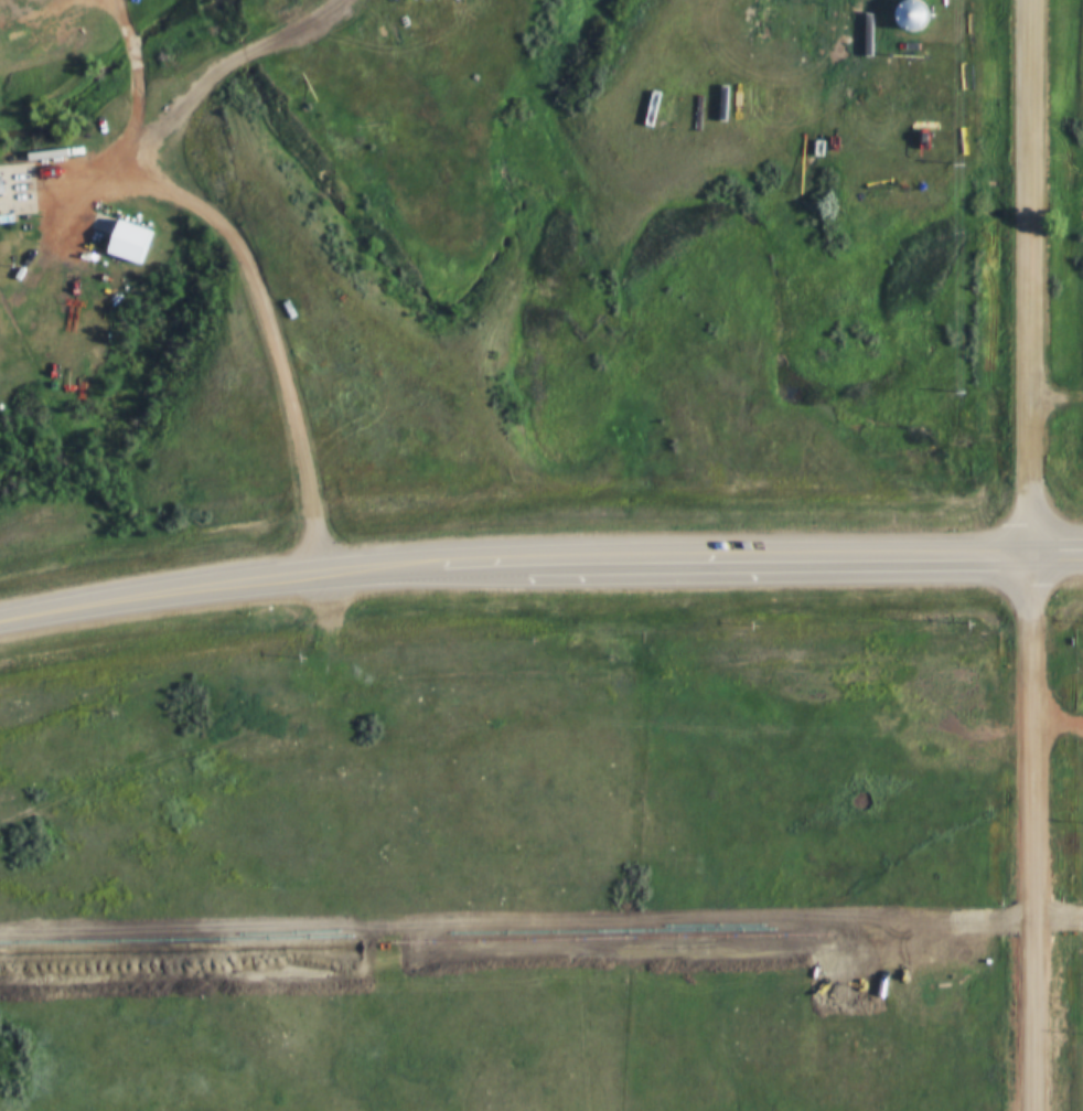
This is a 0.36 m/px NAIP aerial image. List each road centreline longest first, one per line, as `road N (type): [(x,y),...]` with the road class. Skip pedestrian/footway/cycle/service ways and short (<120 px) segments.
road 1 (tertiary): [(1029,1110),(1028,0)]
road 2 (secondary): [(0,629),(325,576),(516,565),(1082,558)]
road 3 (residential): [(325,576),(305,468),(246,269),(203,217),(111,184),(129,140),(137,68),(117,0)]

